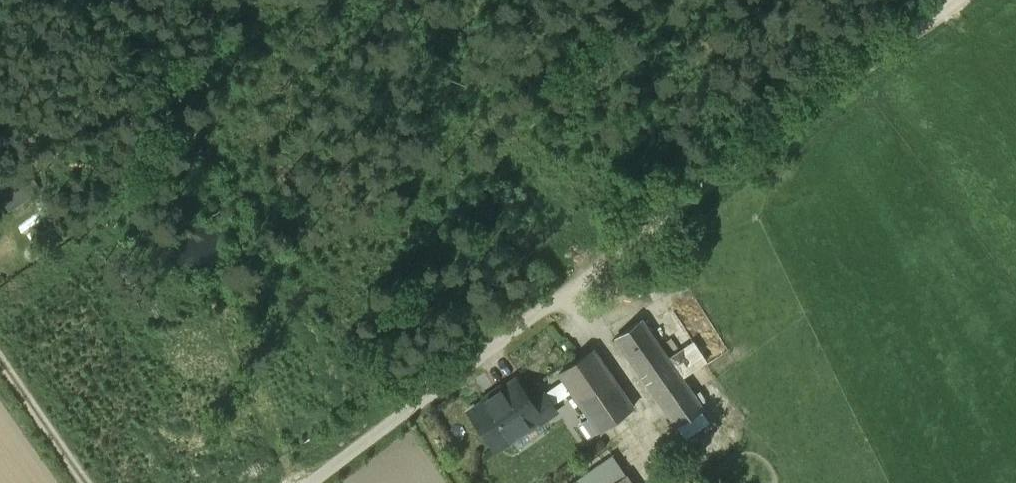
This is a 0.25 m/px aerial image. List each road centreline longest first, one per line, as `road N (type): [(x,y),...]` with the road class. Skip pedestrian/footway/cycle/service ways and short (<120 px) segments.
road 1 (track): [(605,263),(955,0)]
road 2 (unclassified): [(309,482),(605,263)]
road 3 (track): [(91,482),(0,355)]

